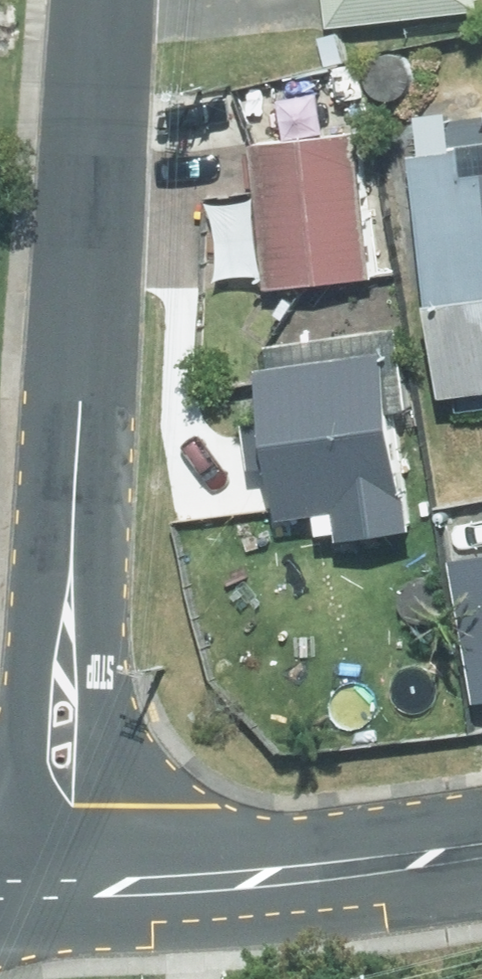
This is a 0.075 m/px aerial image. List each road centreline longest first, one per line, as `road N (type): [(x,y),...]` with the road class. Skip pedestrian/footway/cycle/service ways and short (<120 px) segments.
road 1 (secondary): [(1,881),(50,385),(86,314)]
road 2 (secondary): [(86,314),(111,387),(108,736),(116,885)]
road 3 (secondary): [(481,844),(405,859),(116,885)]
road 4 (secondary): [(105,0),(86,314)]

